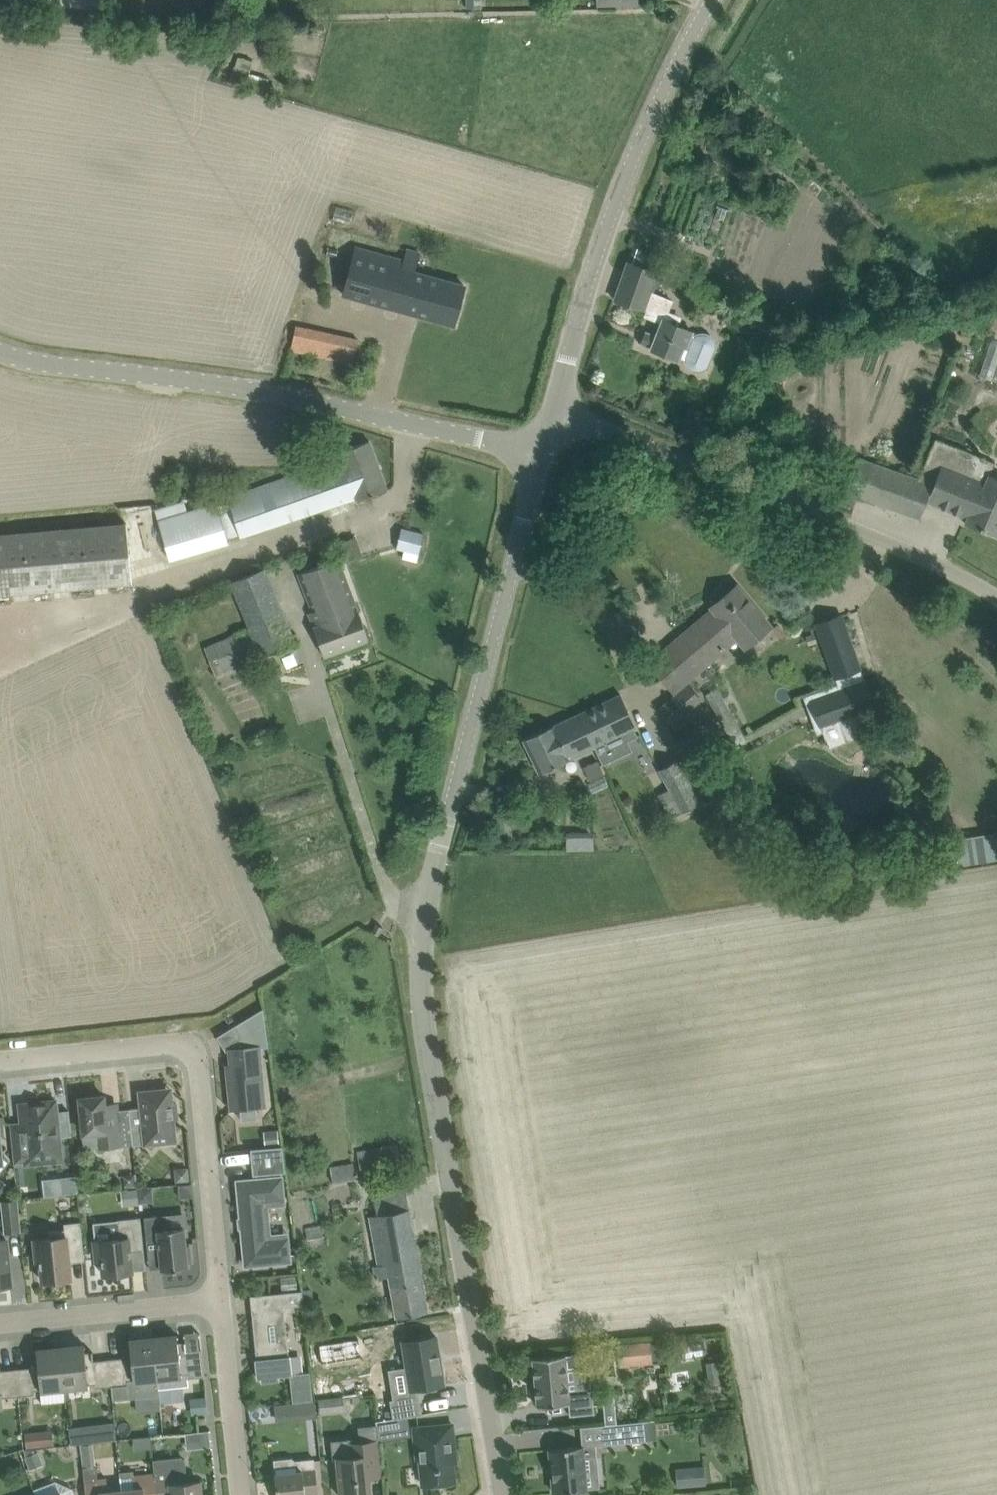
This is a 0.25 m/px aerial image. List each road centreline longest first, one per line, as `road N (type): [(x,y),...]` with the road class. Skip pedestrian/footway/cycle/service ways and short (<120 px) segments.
road 1 (tertiary): [(505,1494),(428,1047),(423,947),(542,449)]
road 2 (unclassified): [(542,449),(285,396),(0,351)]
road 3 (unclassified): [(996,596),(937,562),(559,407)]
road 4 (tertiary): [(559,407),(629,163),(711,0)]
road 5 (residential): [(221,1301),(196,1046)]
road 6 (residential): [(0,1324),(221,1301)]
road 7 (residential): [(0,1061),(196,1046)]
road 8 (residential): [(241,1494),(221,1301)]

